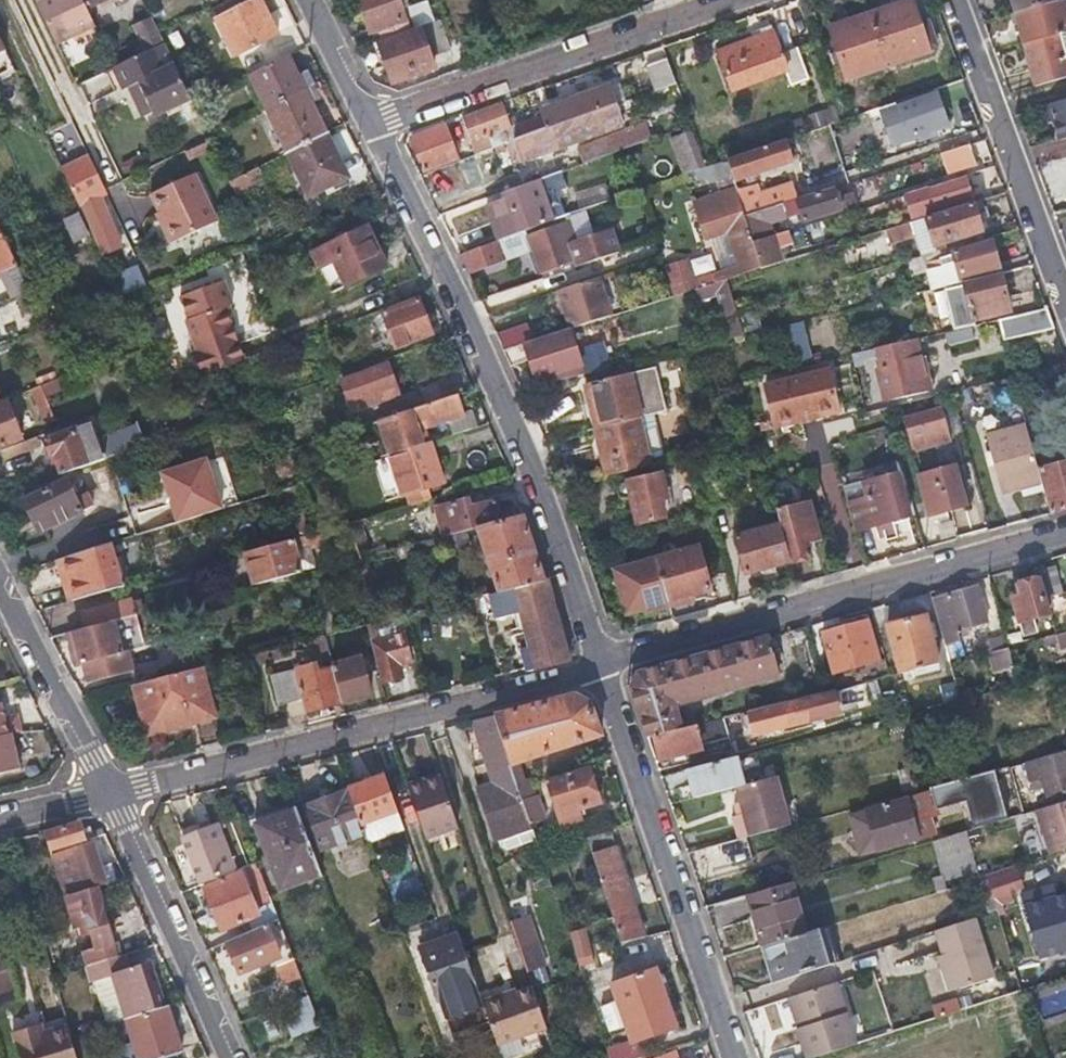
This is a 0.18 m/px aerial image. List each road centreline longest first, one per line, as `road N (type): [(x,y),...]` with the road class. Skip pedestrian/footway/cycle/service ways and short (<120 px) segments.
road 1 (residential): [(599,661),(518,434),(370,122)]
road 2 (tertiary): [(114,795),(599,661)]
road 3 (tertiary): [(599,661),(1065,532)]
road 4 (residential): [(738,1057),(599,661)]
road 5 (residential): [(370,122),(723,0)]
road 6 (residential): [(958,0),(1065,295)]
road 7 (residential): [(114,795),(228,1057)]
road 8 (residential): [(0,579),(114,795)]
road 9 (residential): [(370,122),(309,0)]

